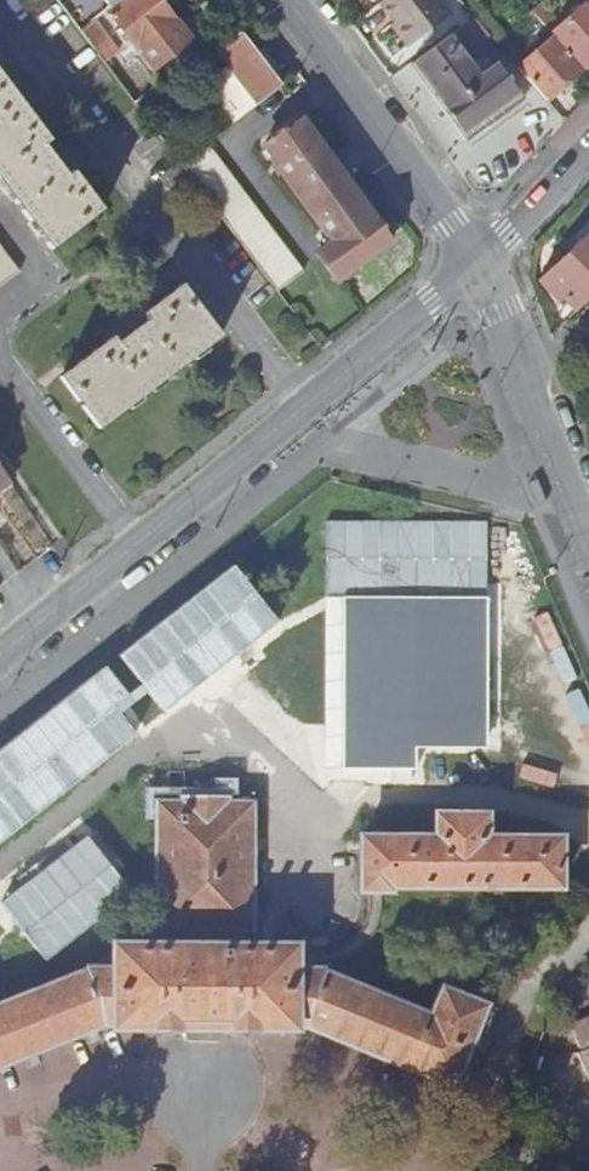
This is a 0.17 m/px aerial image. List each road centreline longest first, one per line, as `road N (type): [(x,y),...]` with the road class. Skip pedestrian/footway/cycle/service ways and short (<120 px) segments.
road 1 (residential): [(32,631),(486,259)]
road 2 (residential): [(288,0),(486,259)]
road 3 (residential): [(486,259),(588,524)]
road 4 (residential): [(486,259),(588,147)]

